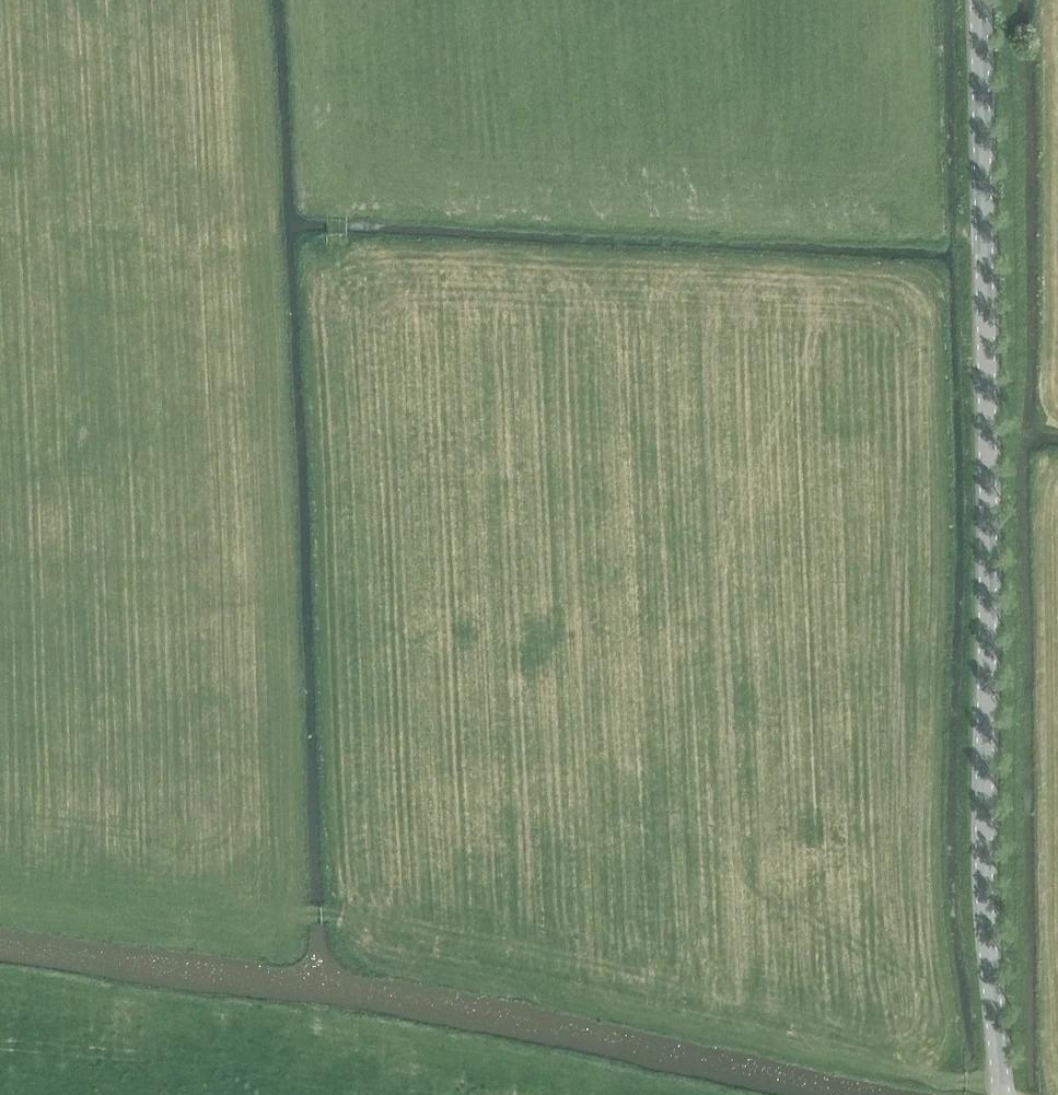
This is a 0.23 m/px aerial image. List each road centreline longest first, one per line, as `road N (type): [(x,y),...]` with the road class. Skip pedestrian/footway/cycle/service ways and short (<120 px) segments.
road 1 (tertiary): [(1003,1094),(988,926),(979,0)]

